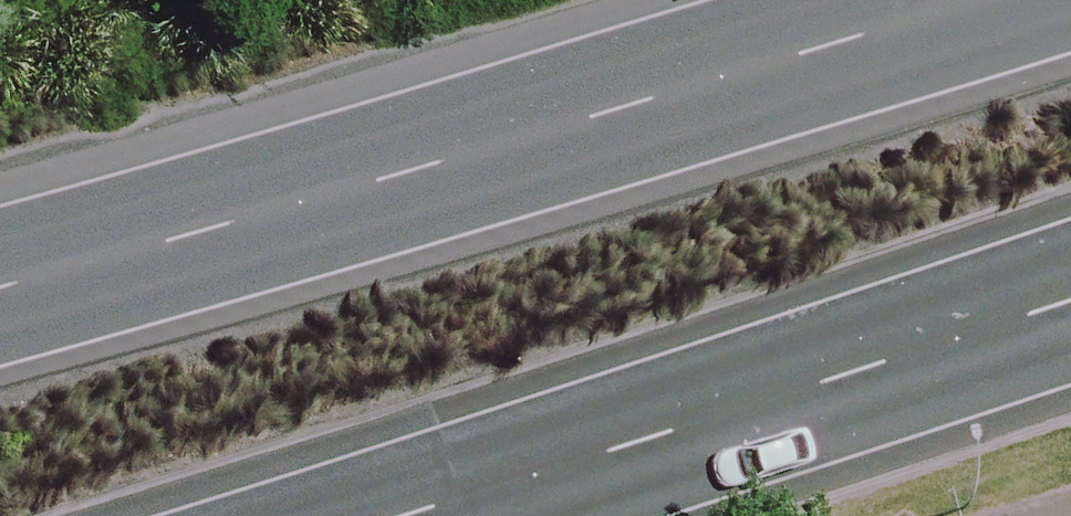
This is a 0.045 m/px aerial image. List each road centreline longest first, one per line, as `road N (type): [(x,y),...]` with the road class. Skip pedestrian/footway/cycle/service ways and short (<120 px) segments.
road 1 (primary): [(0,302),(1042,0)]
road 2 (primary): [(1070,323),(447,515)]

